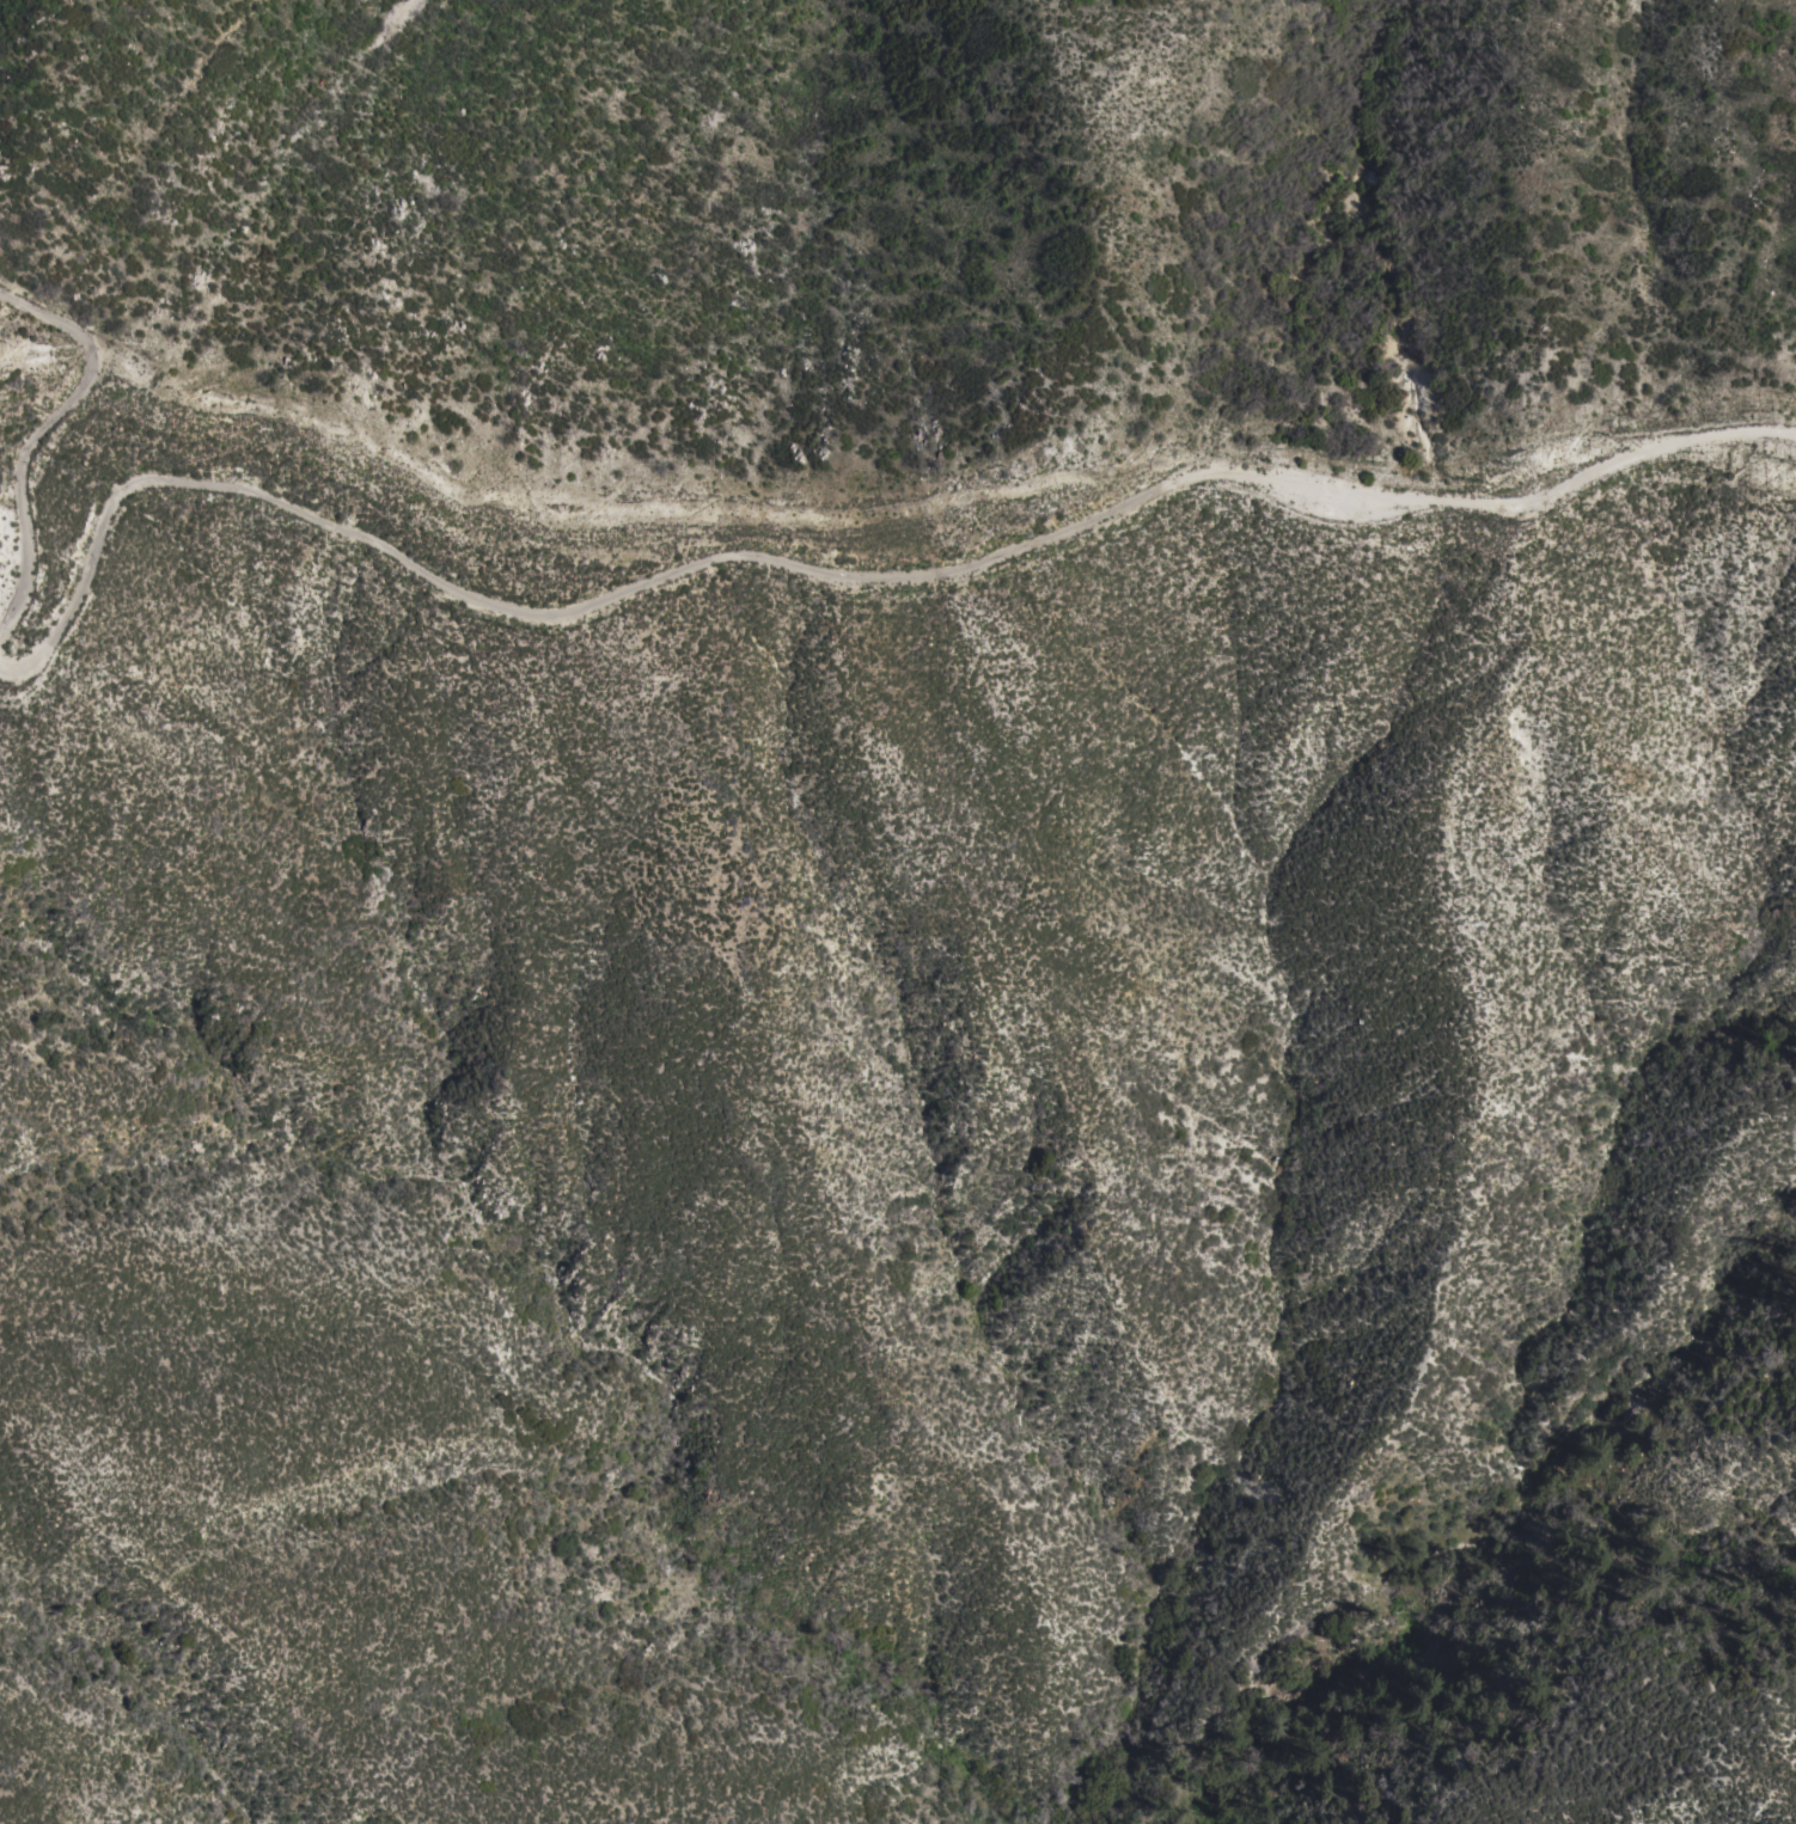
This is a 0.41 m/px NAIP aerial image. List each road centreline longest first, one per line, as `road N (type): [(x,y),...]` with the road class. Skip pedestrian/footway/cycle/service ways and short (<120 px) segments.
road 1 (track): [(0,270),(74,310),(103,354),(30,447),(28,576),(2,647),(11,665),(39,657),(78,602),(102,537),(136,483),(173,475),(242,479),(499,599),(579,604),(705,555),(759,546),(849,567),(949,565),(1081,521),(1181,473),(1246,460),(1526,490),(1666,433),(1766,422),(1795,428)]

